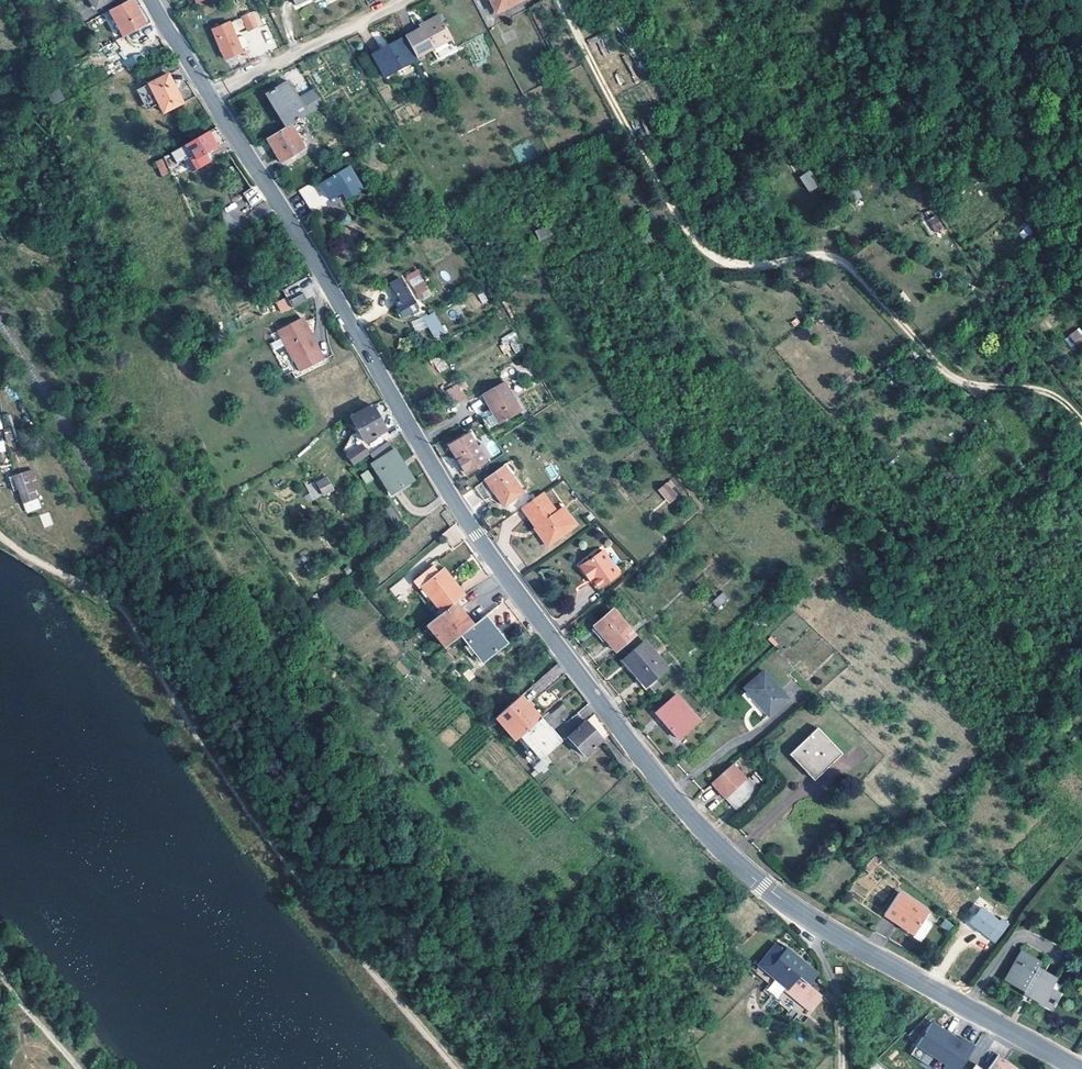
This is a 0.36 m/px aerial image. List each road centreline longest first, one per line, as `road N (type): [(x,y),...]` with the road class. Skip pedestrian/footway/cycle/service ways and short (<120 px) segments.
road 1 (secondary): [(209,96),(482,549),(679,807),(799,913),(1077,1068)]
road 2 (track): [(558,0),(687,234),(716,259),(746,266),(818,256),(846,264),(955,378),(1046,392),(1081,420)]
road 3 (track): [(459,1068),(305,889),(120,607),(0,536)]
road 4 (residential): [(209,96),(401,0)]
road 5 (track): [(80,1068),(0,974)]

